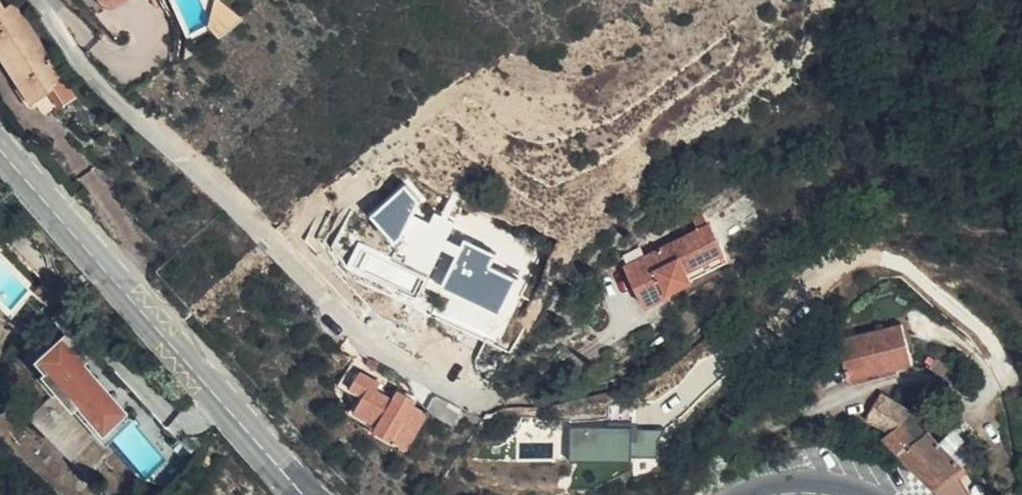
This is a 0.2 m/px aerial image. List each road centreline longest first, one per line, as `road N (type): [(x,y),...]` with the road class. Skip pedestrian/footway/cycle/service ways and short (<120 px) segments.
road 1 (residential): [(44,0),(95,72),(378,346),(491,401)]
road 2 (tertiary): [(0,144),(309,494)]

